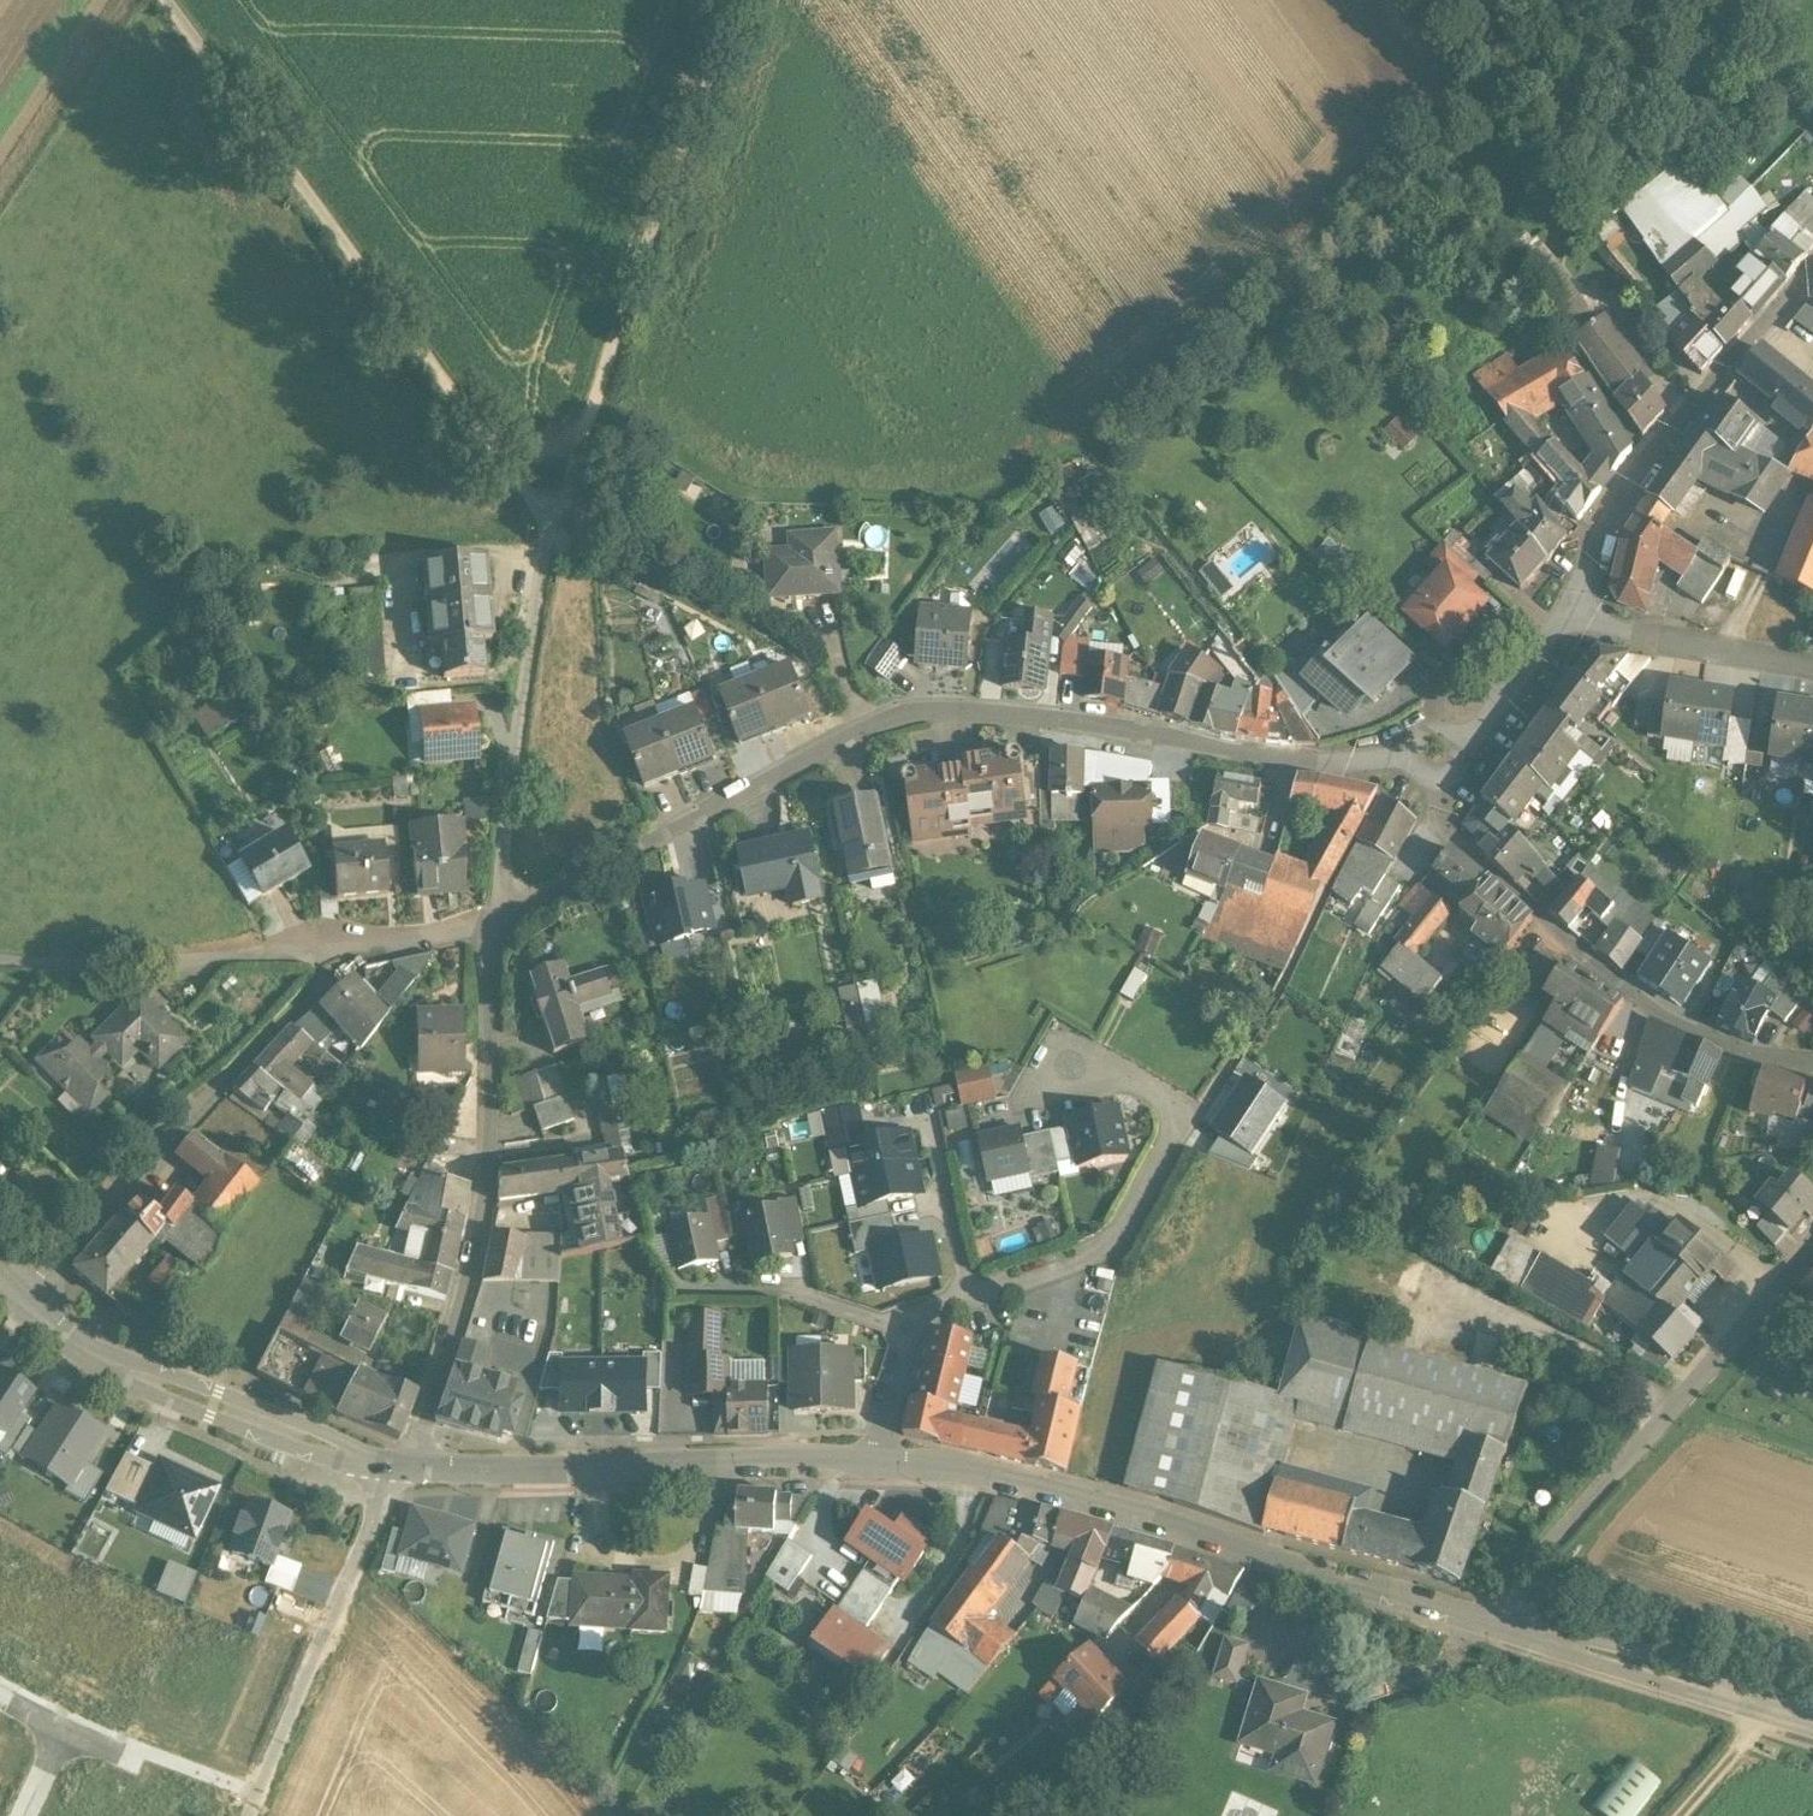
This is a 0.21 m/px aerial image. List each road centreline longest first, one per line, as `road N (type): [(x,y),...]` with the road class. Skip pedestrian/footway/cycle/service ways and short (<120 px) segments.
road 1 (residential): [(498,910),(621,860),(778,766),(898,717),(939,712),(1062,720),(1292,762)]
road 2 (track): [(552,526),(162,0)]
road 3 (tertiary): [(879,1454),(1138,1512),(1499,1623)]
road 4 (track): [(552,526),(737,0)]
road 5 (residential): [(415,1466),(415,1436),(477,1236),(492,930)]
road 6 (residential): [(1499,1623),(1538,1560),(1812,1250)]
road 7 (residential): [(967,1298),(1111,1246),(1188,1116),(1150,1084),(1115,1069),(1041,1083)]
road 8 (tertiary): [(415,1466),(514,1469),(879,1454)]
road 9 (tertiary): [(0,1286),(107,1368),(343,1456),(415,1466)]
road 10 (residential): [(1812,267),(1607,517),(1571,614)]
road 11 (residential): [(498,910),(523,639),(552,526)]
road 12 (track): [(246,1815),(378,1502),(381,1463)]
road 13 (tertiary): [(1499,1623),(1812,1727)]
road 14 (residential): [(1812,665),(1618,632),(1571,614)]
road 15 (residential): [(899,1329),(791,1295),(673,1291)]
road 16 (residential): [(1571,614),(1473,732),(1455,743)]
road 17 (residential): [(345,950),(492,930)]
road 18 (track): [(1681,1815),(1763,1711)]
road 19 (residential): [(879,1454),(899,1329)]
road 20 (residential): [(1292,762),(1413,756)]

